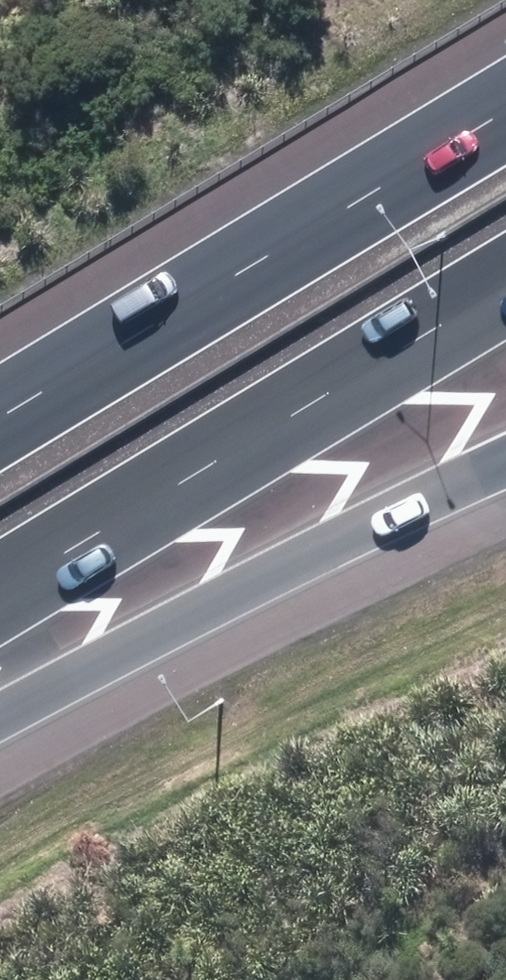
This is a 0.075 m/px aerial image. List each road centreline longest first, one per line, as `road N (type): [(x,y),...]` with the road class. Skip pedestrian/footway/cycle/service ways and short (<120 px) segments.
road 1 (motorway): [(0,419),(505,113)]
road 2 (motorway): [(505,288),(0,593)]
road 3 (motorway): [(505,459),(368,517),(0,706)]

